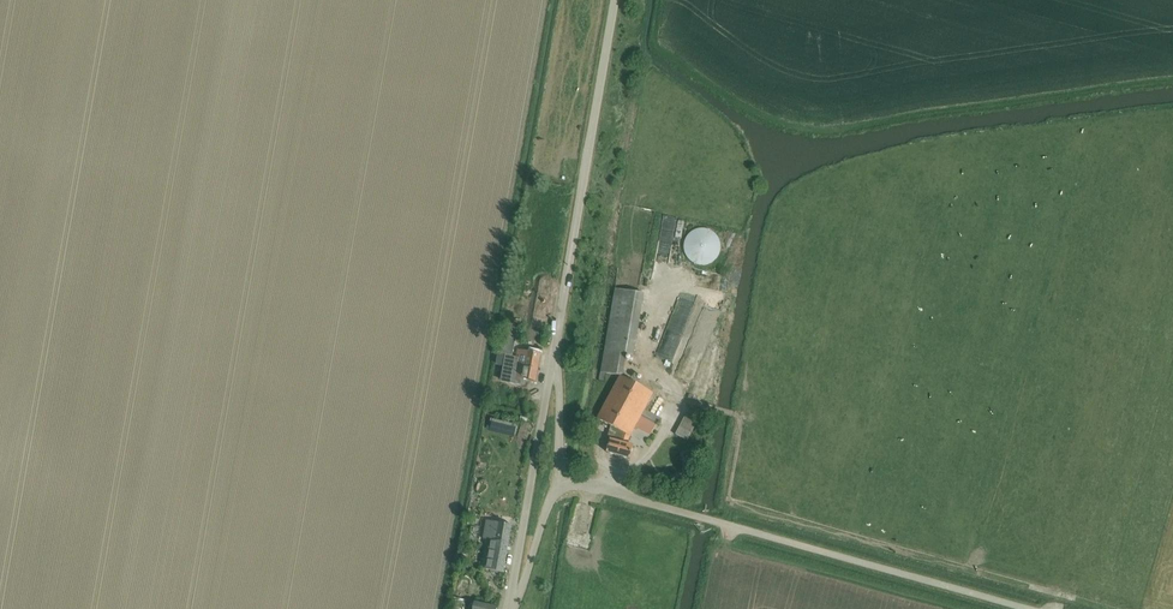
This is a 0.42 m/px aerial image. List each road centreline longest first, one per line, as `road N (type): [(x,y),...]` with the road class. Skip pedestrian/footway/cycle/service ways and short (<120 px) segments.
road 1 (unclassified): [(1071,608),(560,478)]
road 2 (unclassified): [(555,350),(616,0)]
road 3 (unclassified): [(512,606),(555,350)]
road 4 (unclassified): [(512,606),(560,478)]
road 5 (unclassified): [(560,478),(555,350)]

